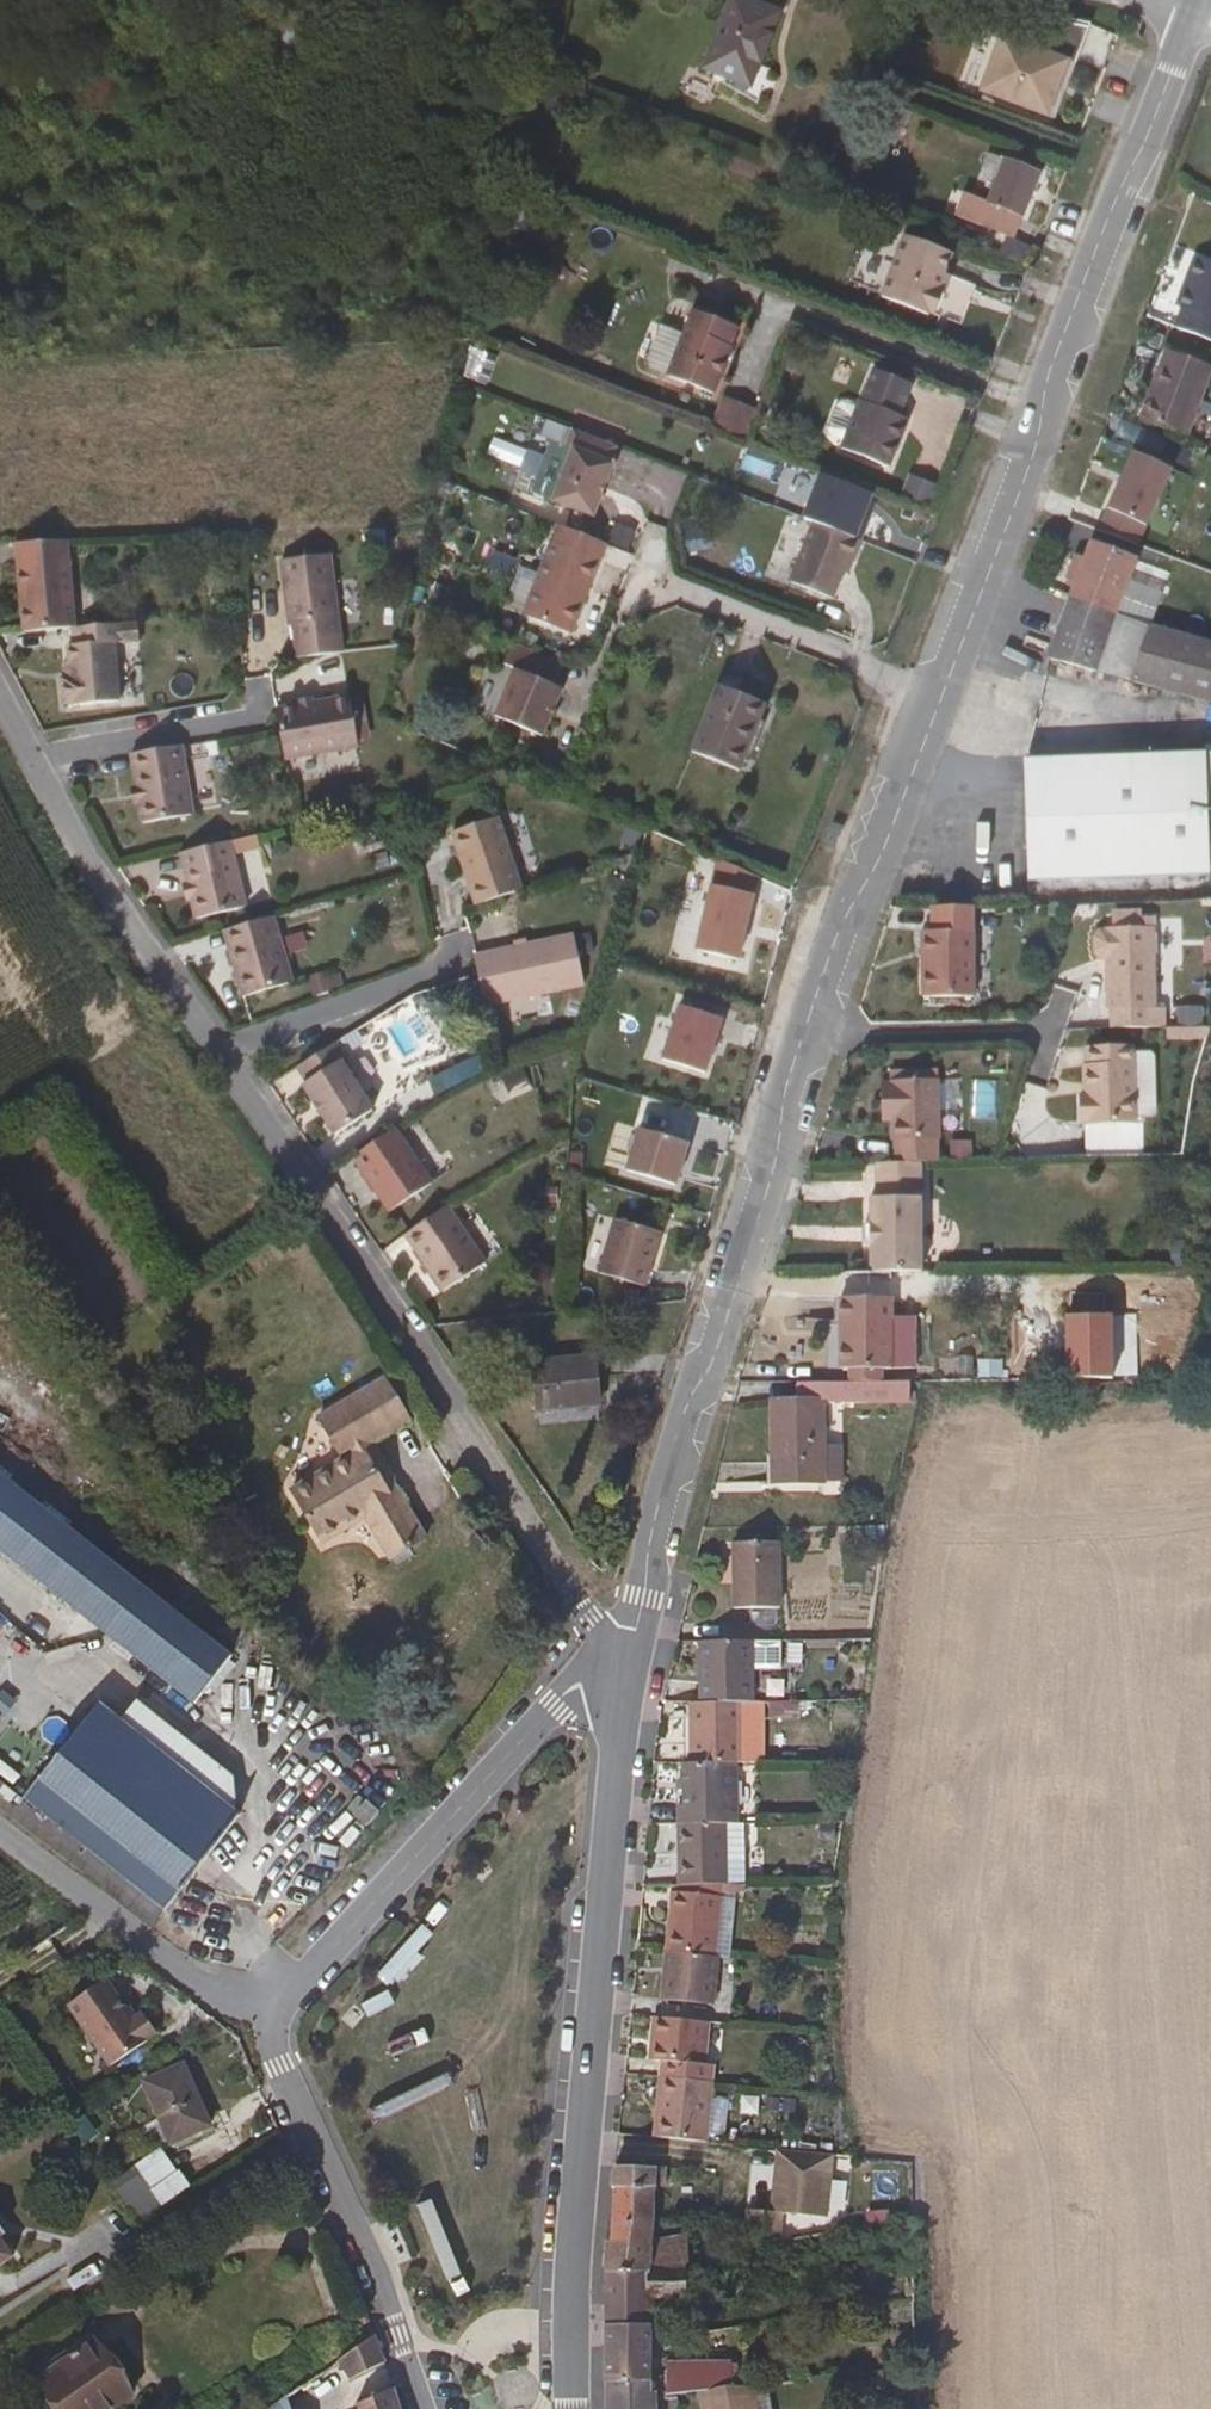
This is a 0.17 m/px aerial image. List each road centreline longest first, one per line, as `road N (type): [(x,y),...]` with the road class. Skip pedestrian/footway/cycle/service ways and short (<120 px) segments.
road 1 (unclassified): [(1196,22),(1048,385),(1038,442),(883,853),(837,934),(785,1087),(775,1165),(718,1351),(689,1405),(655,1513),(625,1690)]
road 2 (residential): [(625,1690),(590,1616),(464,1410),(58,809),(0,701)]
road 3 (unclassified): [(625,1690),(573,2265),(572,2408)]
road 4 (residential): [(625,1690),(581,1690),(556,1703),(288,1993),(263,2006)]
road 5 (residential): [(263,2006),(292,2094),(355,2225),(427,2408)]
road 6 (residential): [(263,2006),(214,1998),(187,1981),(0,1833)]

